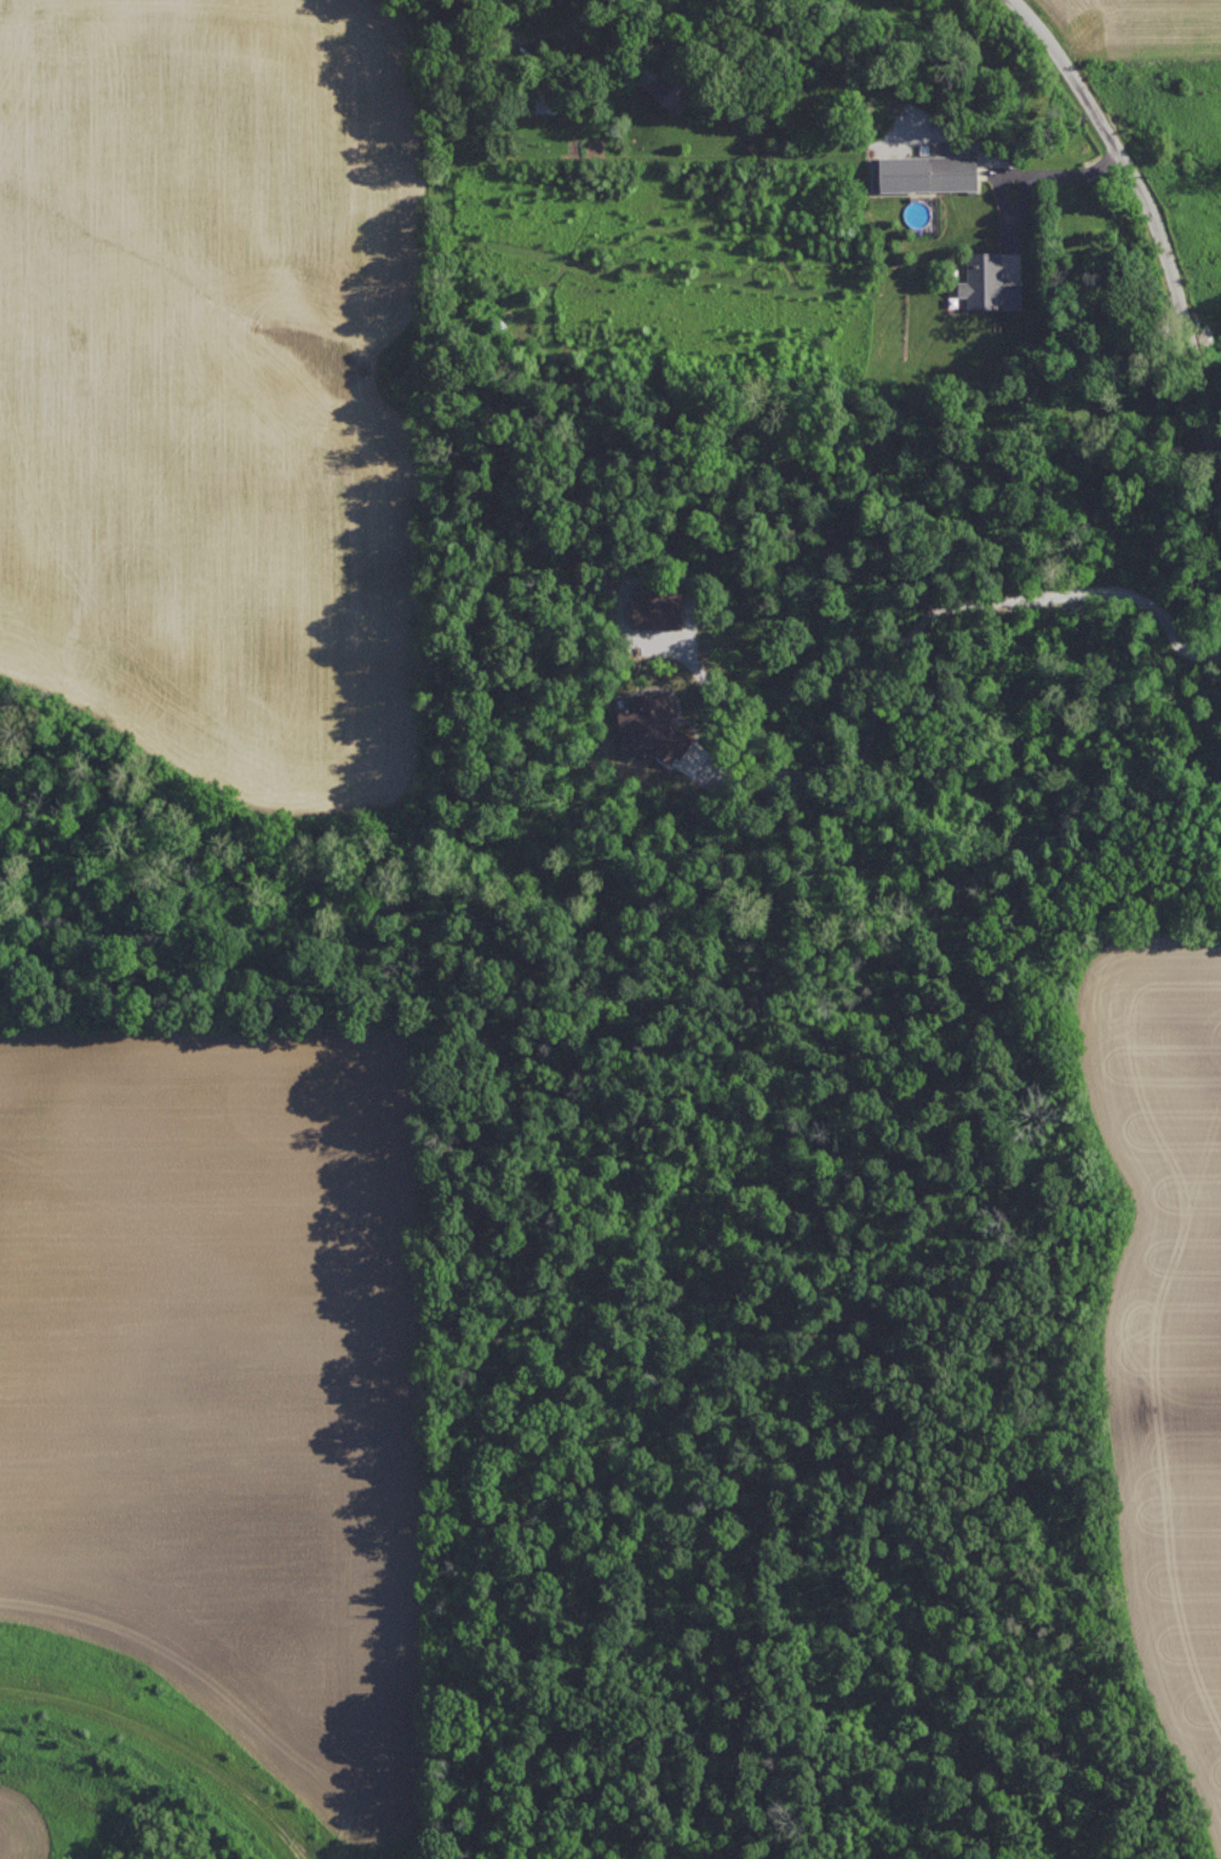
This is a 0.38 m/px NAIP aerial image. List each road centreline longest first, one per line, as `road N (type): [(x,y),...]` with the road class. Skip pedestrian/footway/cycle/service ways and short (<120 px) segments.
road 1 (residential): [(1220,504),(1160,230),(1067,69),(1010,0)]

